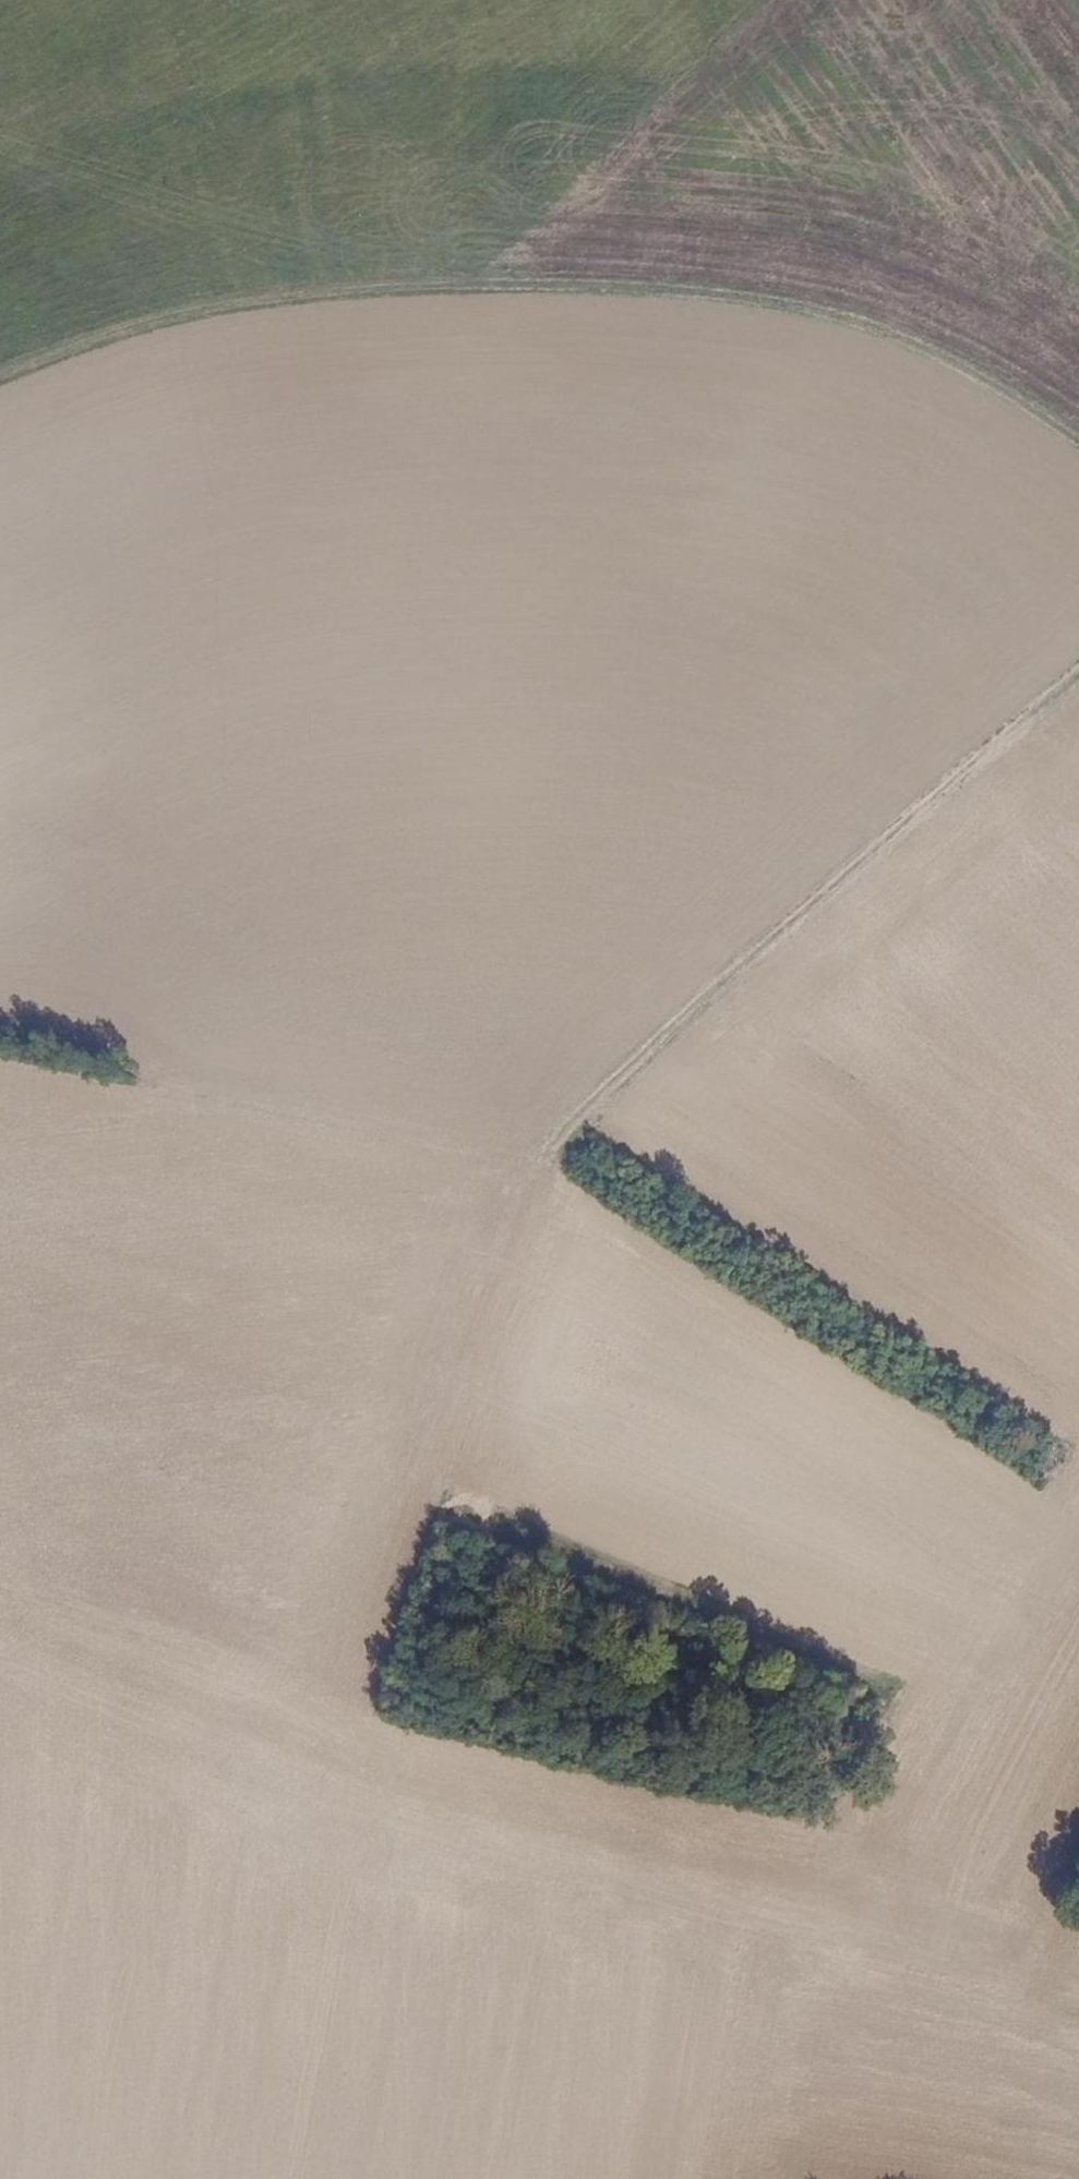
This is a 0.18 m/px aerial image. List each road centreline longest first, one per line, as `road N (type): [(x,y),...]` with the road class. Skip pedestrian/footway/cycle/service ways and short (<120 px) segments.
road 1 (track): [(1078,444),(979,378),(835,314),(595,286),(439,285),(192,316),(0,385)]

